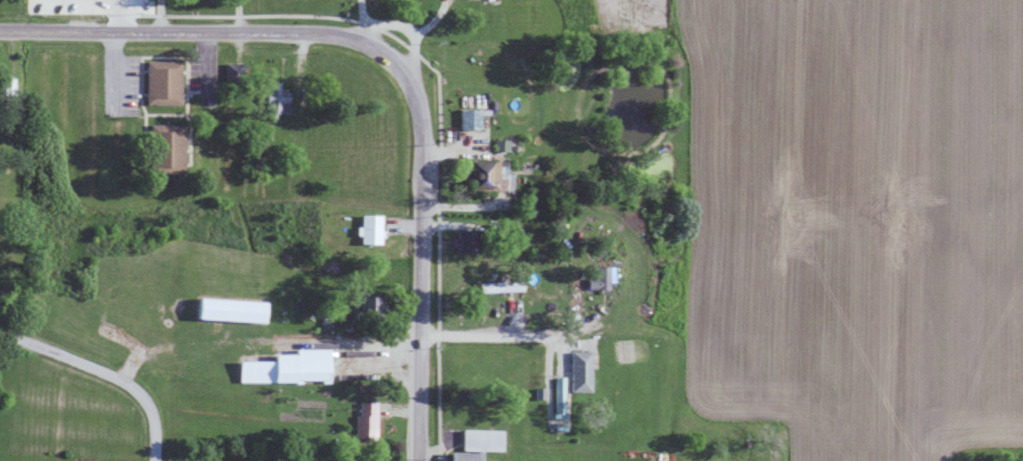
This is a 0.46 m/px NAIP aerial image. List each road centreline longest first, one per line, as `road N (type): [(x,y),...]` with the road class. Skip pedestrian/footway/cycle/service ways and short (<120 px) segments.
road 1 (tertiary): [(416,335),(419,117),(413,88),(386,51),(331,33),(0,31)]
road 2 (residential): [(152,460),(147,402),(130,384),(0,334)]
road 3 (residential): [(416,335),(551,332)]
road 4 (tertiary): [(415,460),(416,335)]

